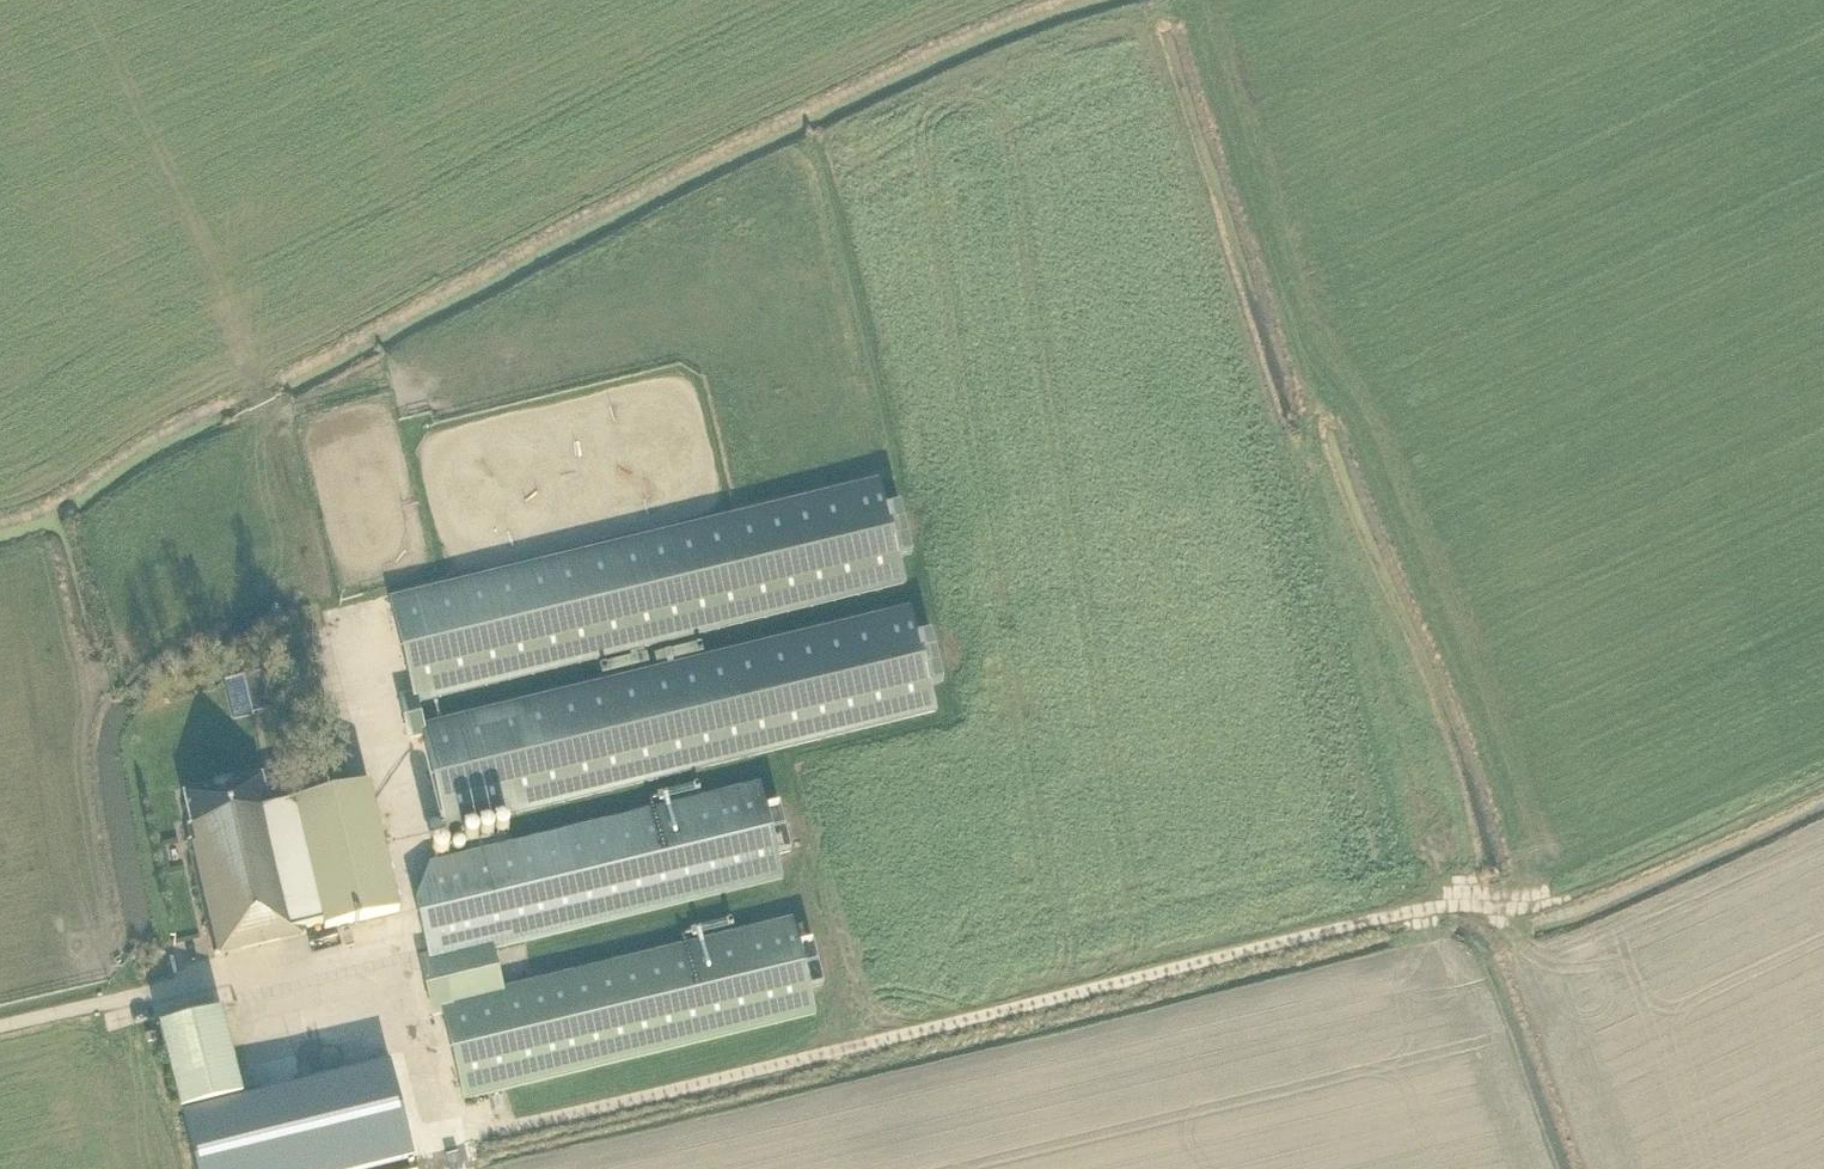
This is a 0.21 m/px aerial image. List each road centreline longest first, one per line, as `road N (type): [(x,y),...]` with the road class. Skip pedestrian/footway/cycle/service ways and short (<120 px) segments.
road 1 (residential): [(0,1038),(132,1001)]

